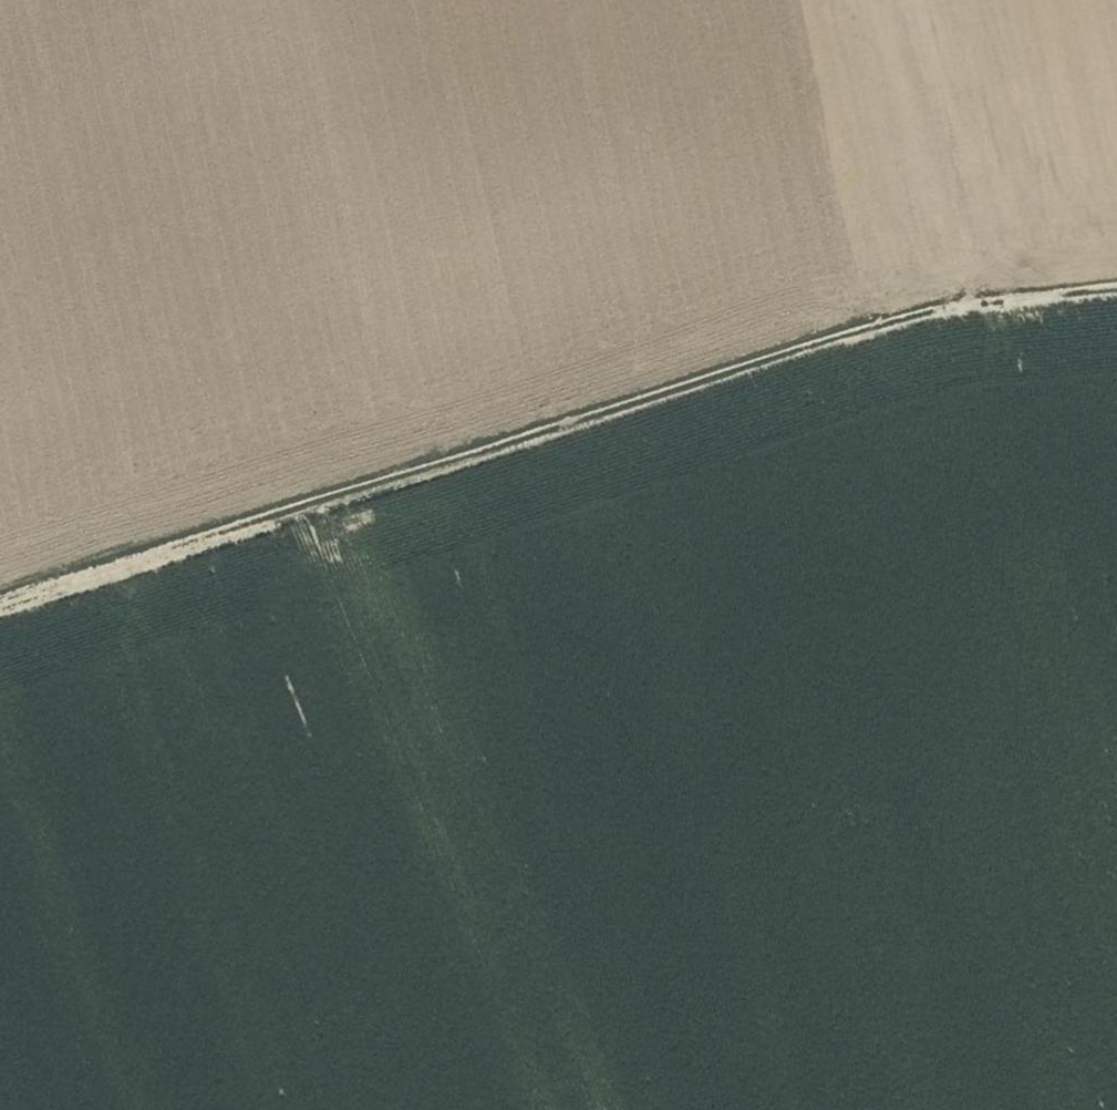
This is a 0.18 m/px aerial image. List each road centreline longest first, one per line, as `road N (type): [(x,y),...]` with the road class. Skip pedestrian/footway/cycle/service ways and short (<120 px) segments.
road 1 (track): [(1116,292),(986,298),(0,609)]

